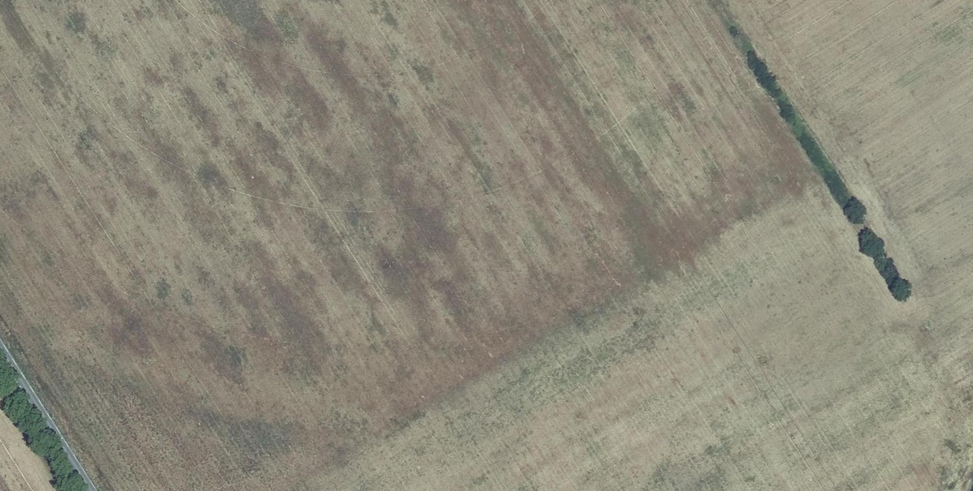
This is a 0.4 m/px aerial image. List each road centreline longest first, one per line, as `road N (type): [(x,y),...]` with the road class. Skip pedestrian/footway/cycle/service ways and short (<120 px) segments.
road 1 (secondary): [(80,490),(0,366)]

